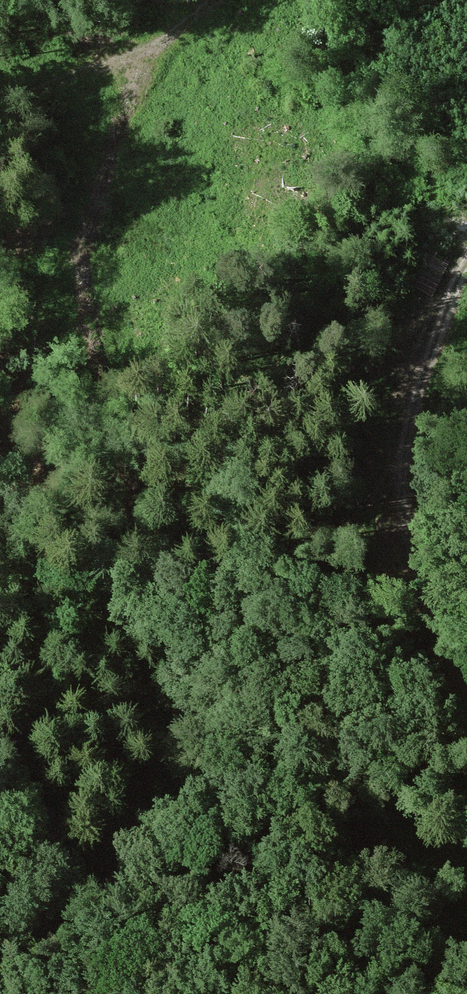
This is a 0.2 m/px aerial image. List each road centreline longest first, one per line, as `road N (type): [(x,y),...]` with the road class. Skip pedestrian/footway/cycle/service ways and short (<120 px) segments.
road 1 (track): [(466,693),(404,542),(399,506),(413,412),(466,261)]
road 2 (track): [(0,114),(65,74),(169,31),(211,0)]

